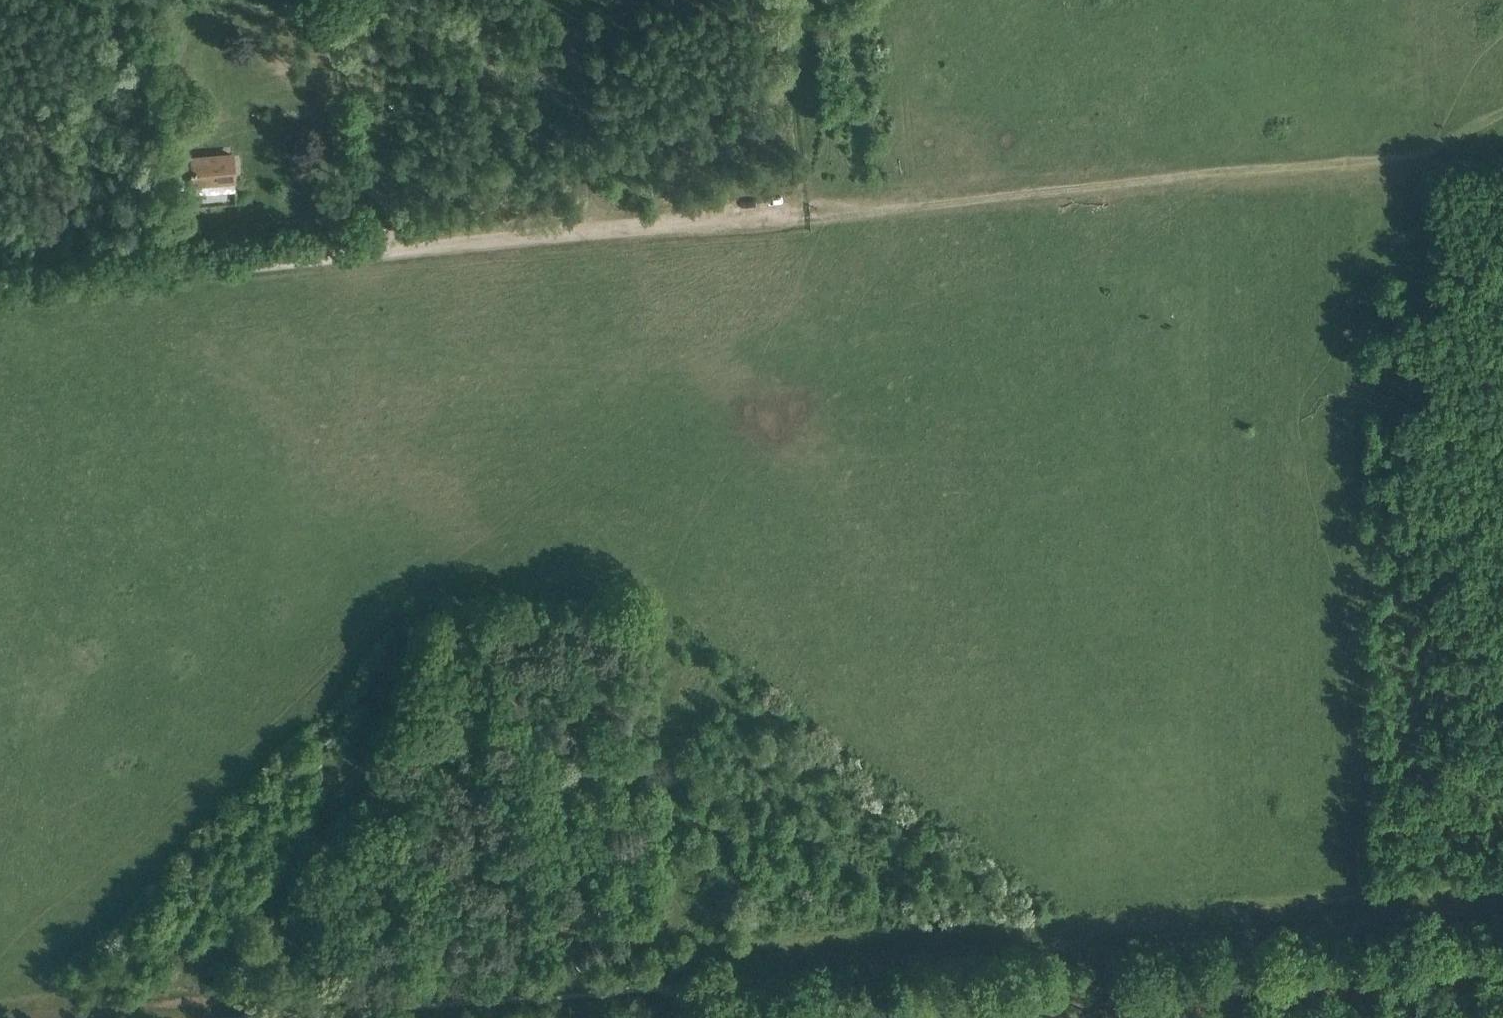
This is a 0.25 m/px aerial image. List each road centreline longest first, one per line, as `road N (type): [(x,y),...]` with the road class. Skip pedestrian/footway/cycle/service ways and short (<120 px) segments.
road 1 (track): [(0,289),(911,203)]
road 2 (track): [(1502,923),(666,990)]

